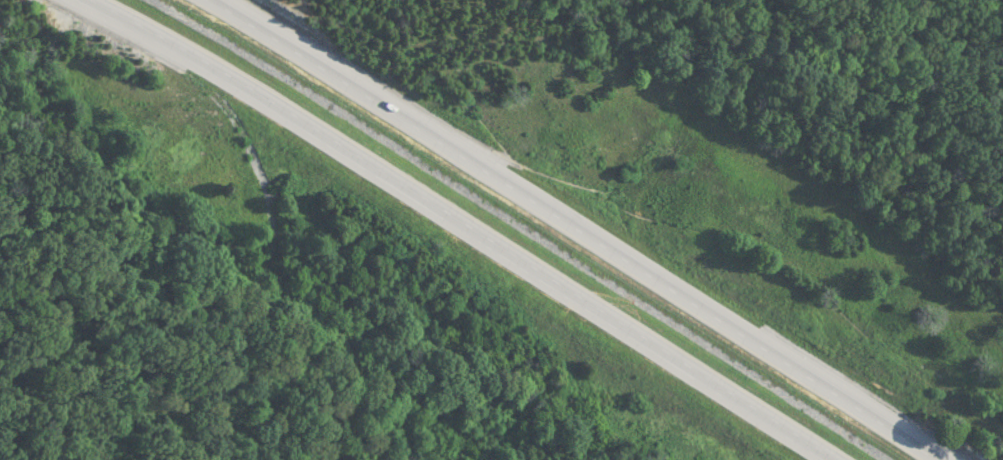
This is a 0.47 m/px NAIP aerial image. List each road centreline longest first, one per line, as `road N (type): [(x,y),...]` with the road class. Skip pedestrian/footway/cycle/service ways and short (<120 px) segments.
road 1 (motorway): [(87,0),(283,110),(829,459)]
road 2 (motorway): [(941,459),(205,0)]

